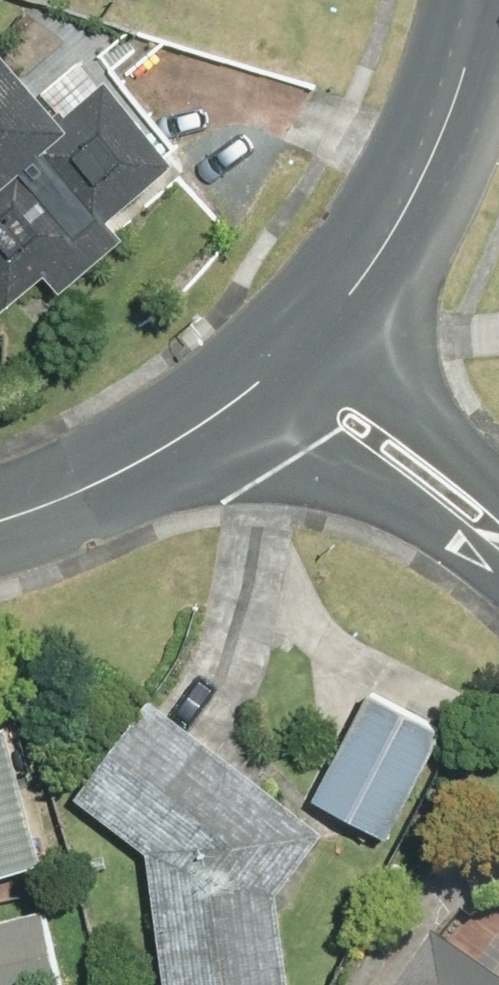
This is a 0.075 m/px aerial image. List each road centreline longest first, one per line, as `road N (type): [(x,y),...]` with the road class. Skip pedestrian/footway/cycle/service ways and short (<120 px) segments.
road 1 (tertiary): [(287,358),(371,257),(439,131),(485,0)]
road 2 (tertiary): [(0,515),(99,486),(188,433),(287,358)]
road 3 (residential): [(287,358),(498,543)]

